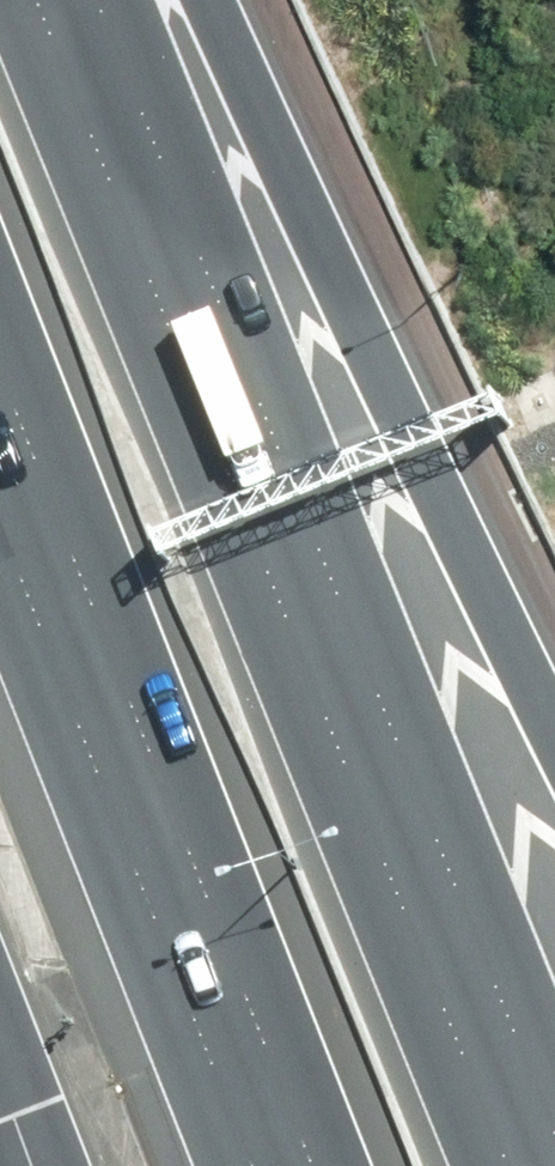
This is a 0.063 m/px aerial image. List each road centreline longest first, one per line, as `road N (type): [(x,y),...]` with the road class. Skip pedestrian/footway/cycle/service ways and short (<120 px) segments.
road 1 (motorway): [(84,0),(549,1165)]
road 2 (motorway): [(166,0),(302,229),(554,730)]
road 3 (motorway): [(285,1165),(0,440)]

